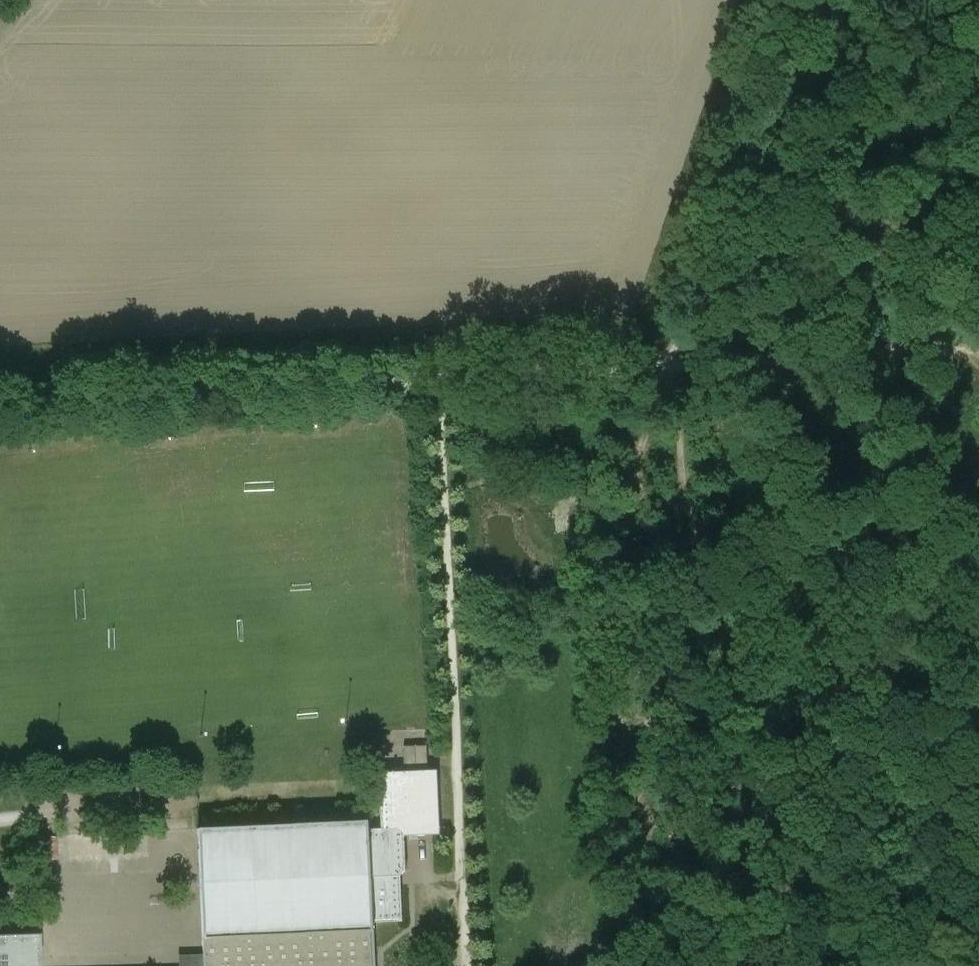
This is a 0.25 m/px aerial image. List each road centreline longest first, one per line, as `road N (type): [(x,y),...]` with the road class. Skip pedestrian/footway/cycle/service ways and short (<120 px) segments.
road 1 (track): [(841,0),(826,17),(690,362),(685,409),(699,524),(660,650),(660,678),(692,735),(763,767),(860,755),(978,840)]
road 2 (track): [(978,347),(0,399)]

